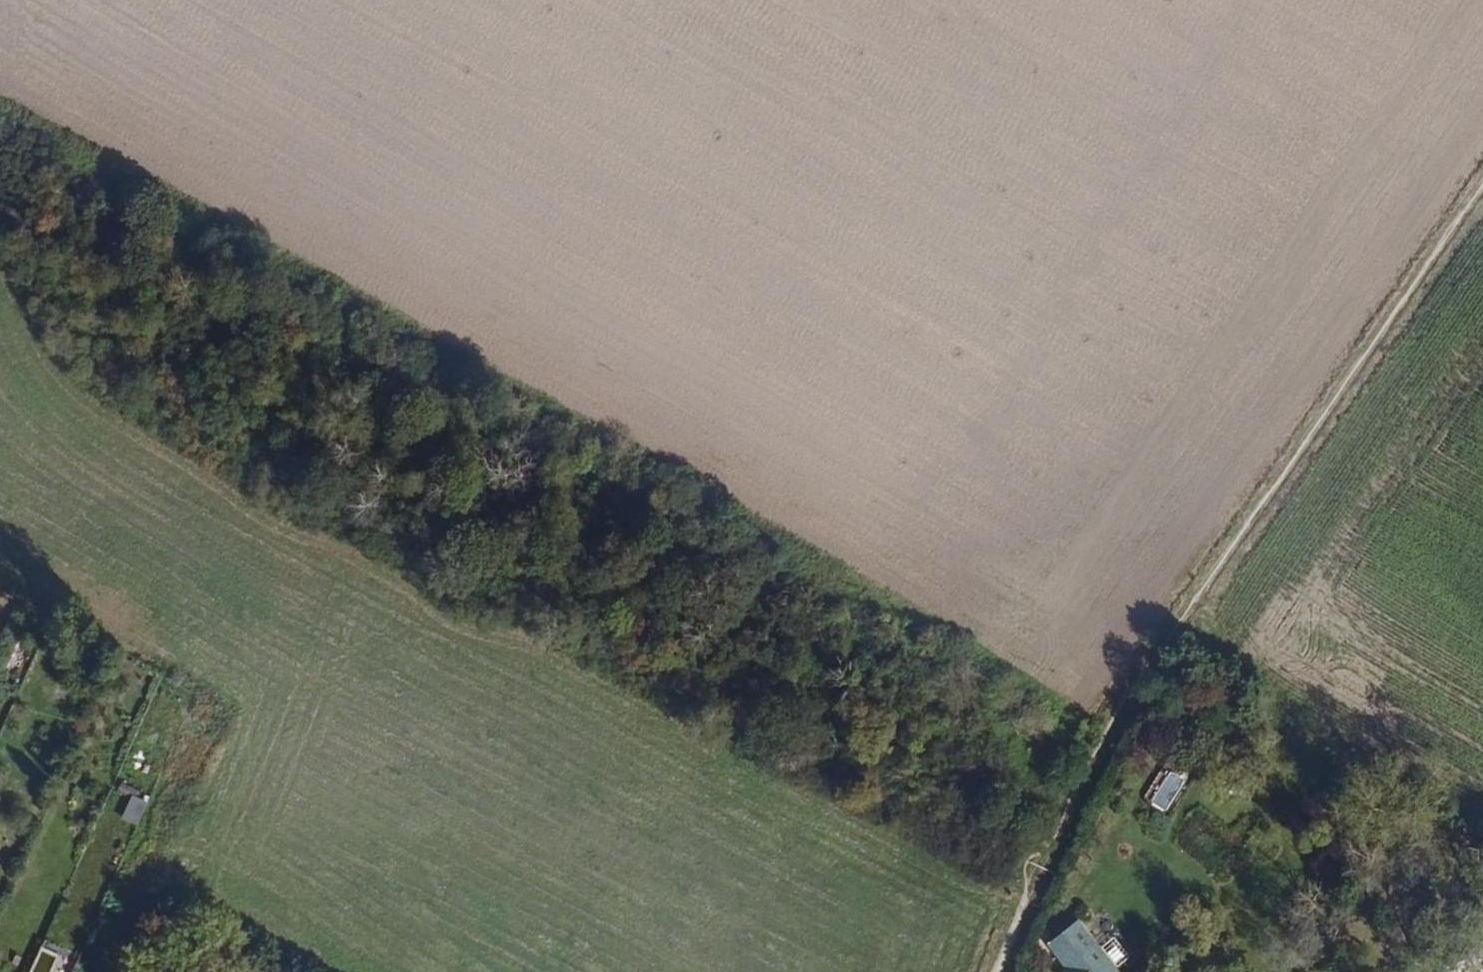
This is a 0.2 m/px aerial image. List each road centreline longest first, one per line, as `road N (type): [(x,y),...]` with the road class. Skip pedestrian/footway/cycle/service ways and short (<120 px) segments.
road 1 (track): [(1017,923),(1079,775),(1482,186)]

